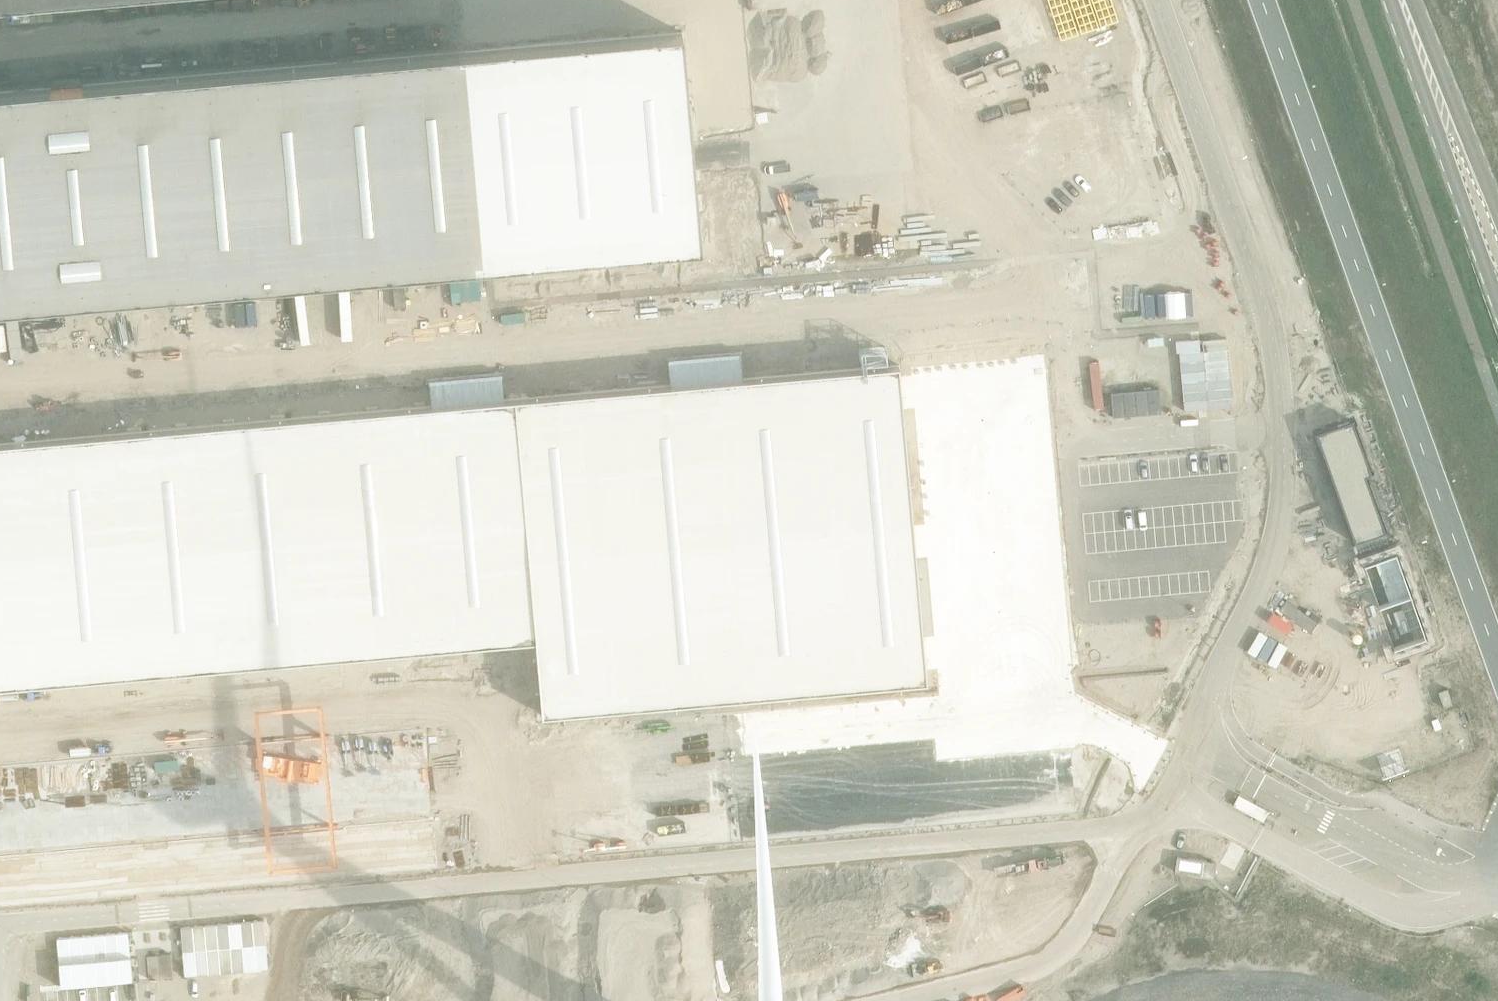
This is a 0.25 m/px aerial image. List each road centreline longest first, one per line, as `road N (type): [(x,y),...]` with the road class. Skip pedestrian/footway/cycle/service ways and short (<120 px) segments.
road 1 (secondary): [(1421,56),(1437,138),(1497,306)]
road 2 (secondary): [(1497,211),(1421,56)]

